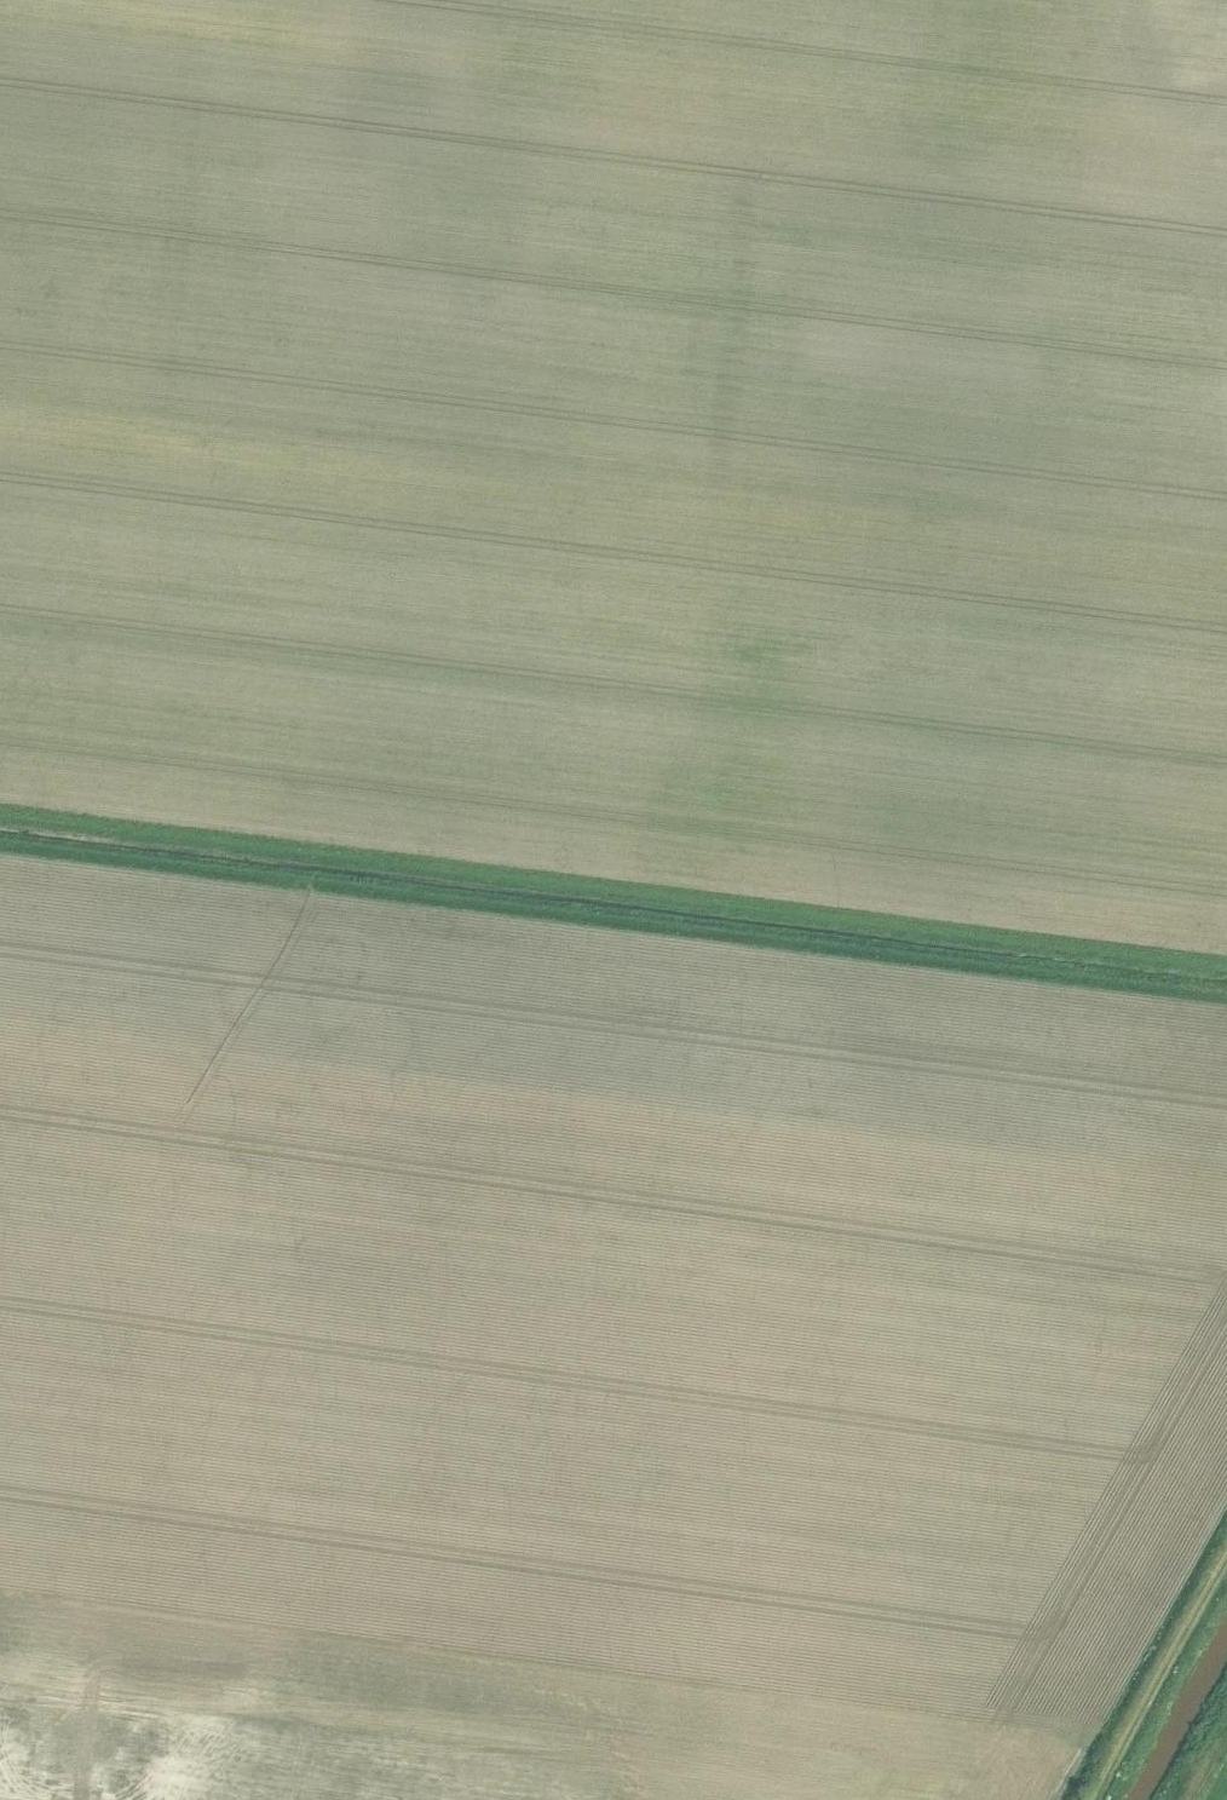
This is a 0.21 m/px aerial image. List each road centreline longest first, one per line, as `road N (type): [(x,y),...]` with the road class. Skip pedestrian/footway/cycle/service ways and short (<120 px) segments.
road 1 (track): [(1226,1562),(1093,1799)]

